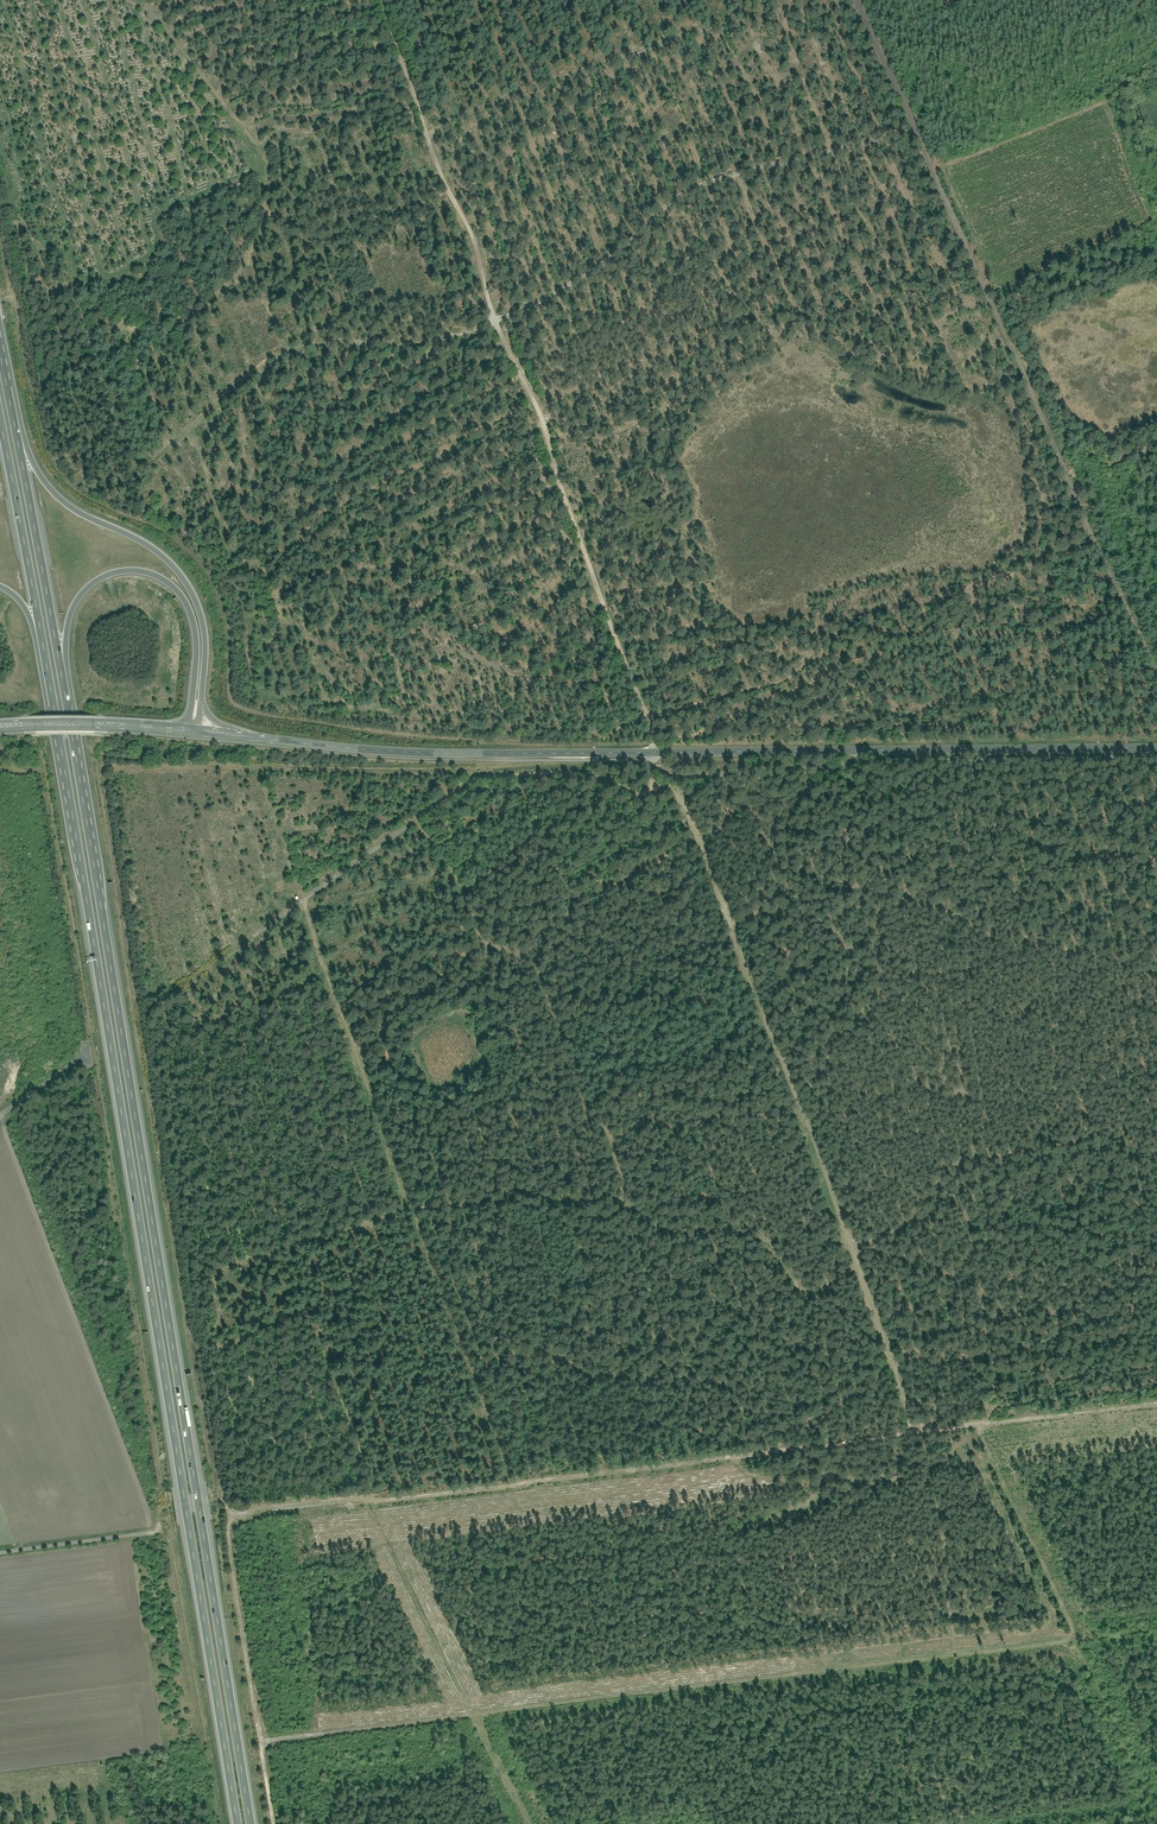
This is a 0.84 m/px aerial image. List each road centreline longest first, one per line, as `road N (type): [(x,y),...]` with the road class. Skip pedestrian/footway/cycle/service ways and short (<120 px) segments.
road 1 (track): [(169,993),(479,780),(592,773),(628,788),(653,783),(659,753),(541,416),(496,325),(469,229),(379,0)]
road 2 (motorway): [(54,709),(238,1823)]
road 3 (motorway): [(251,1823),(69,716)]
road 4 (track): [(243,1514),(319,1498),(486,1488),(1156,1402)]
road 5 (tertiary): [(257,739),(435,755),(1156,748)]
road 6 (track): [(859,0),(1156,666)]
road 7 (track): [(653,783),(677,796),(695,829),(920,1432)]
road 8 (track): [(860,2),(666,37),(536,83),(431,132)]
road 9 (motorway): [(203,697),(205,637),(184,580),(153,549),(51,490),(34,465),(5,372)]
road 10 (motorway): [(69,716),(72,614),(97,581),(136,571),(169,584),(191,617),(189,731)]
road 11 (motorway): [(69,716),(5,372)]
road 12 (track): [(303,898),(404,1203)]
road 13 (track): [(243,1514),(229,1528),(273,1823)]
road 14 (motorway): [(0,421),(54,709)]
road 15 (track): [(0,1554),(157,1533),(168,1507),(211,1499),(234,1517)]
road 16 (tertiary): [(0,728),(189,731)]
road 17 (motorway): [(0,587),(29,615),(54,709)]

